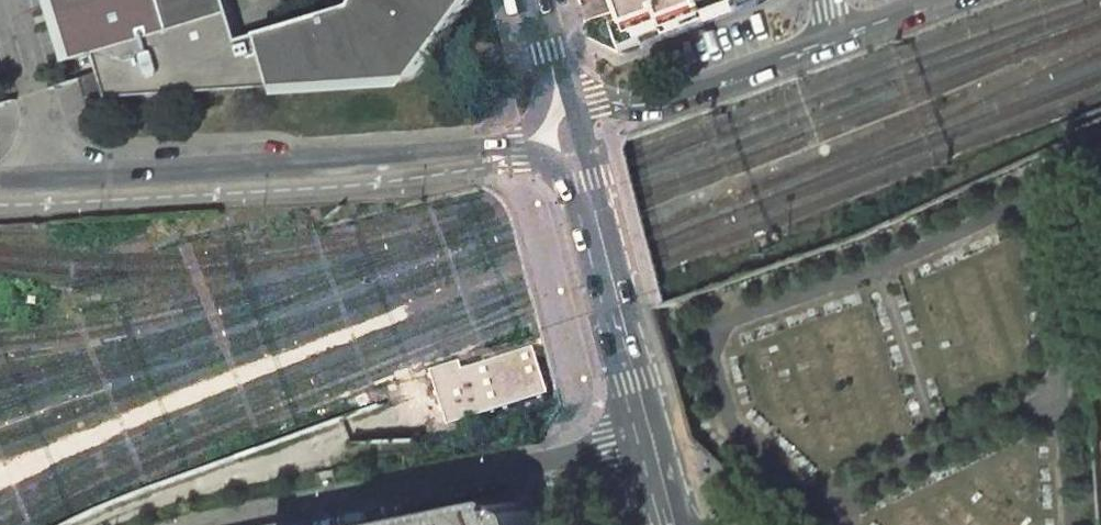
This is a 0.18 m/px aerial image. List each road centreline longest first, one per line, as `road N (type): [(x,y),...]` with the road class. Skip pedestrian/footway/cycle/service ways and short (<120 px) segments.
road 1 (secondary): [(0,178),(483,149),(567,133)]
road 2 (tertiary): [(649,436),(235,524)]
road 3 (secondary): [(567,133),(649,436)]
road 4 (residential): [(838,38),(658,107),(611,104),(563,114)]

